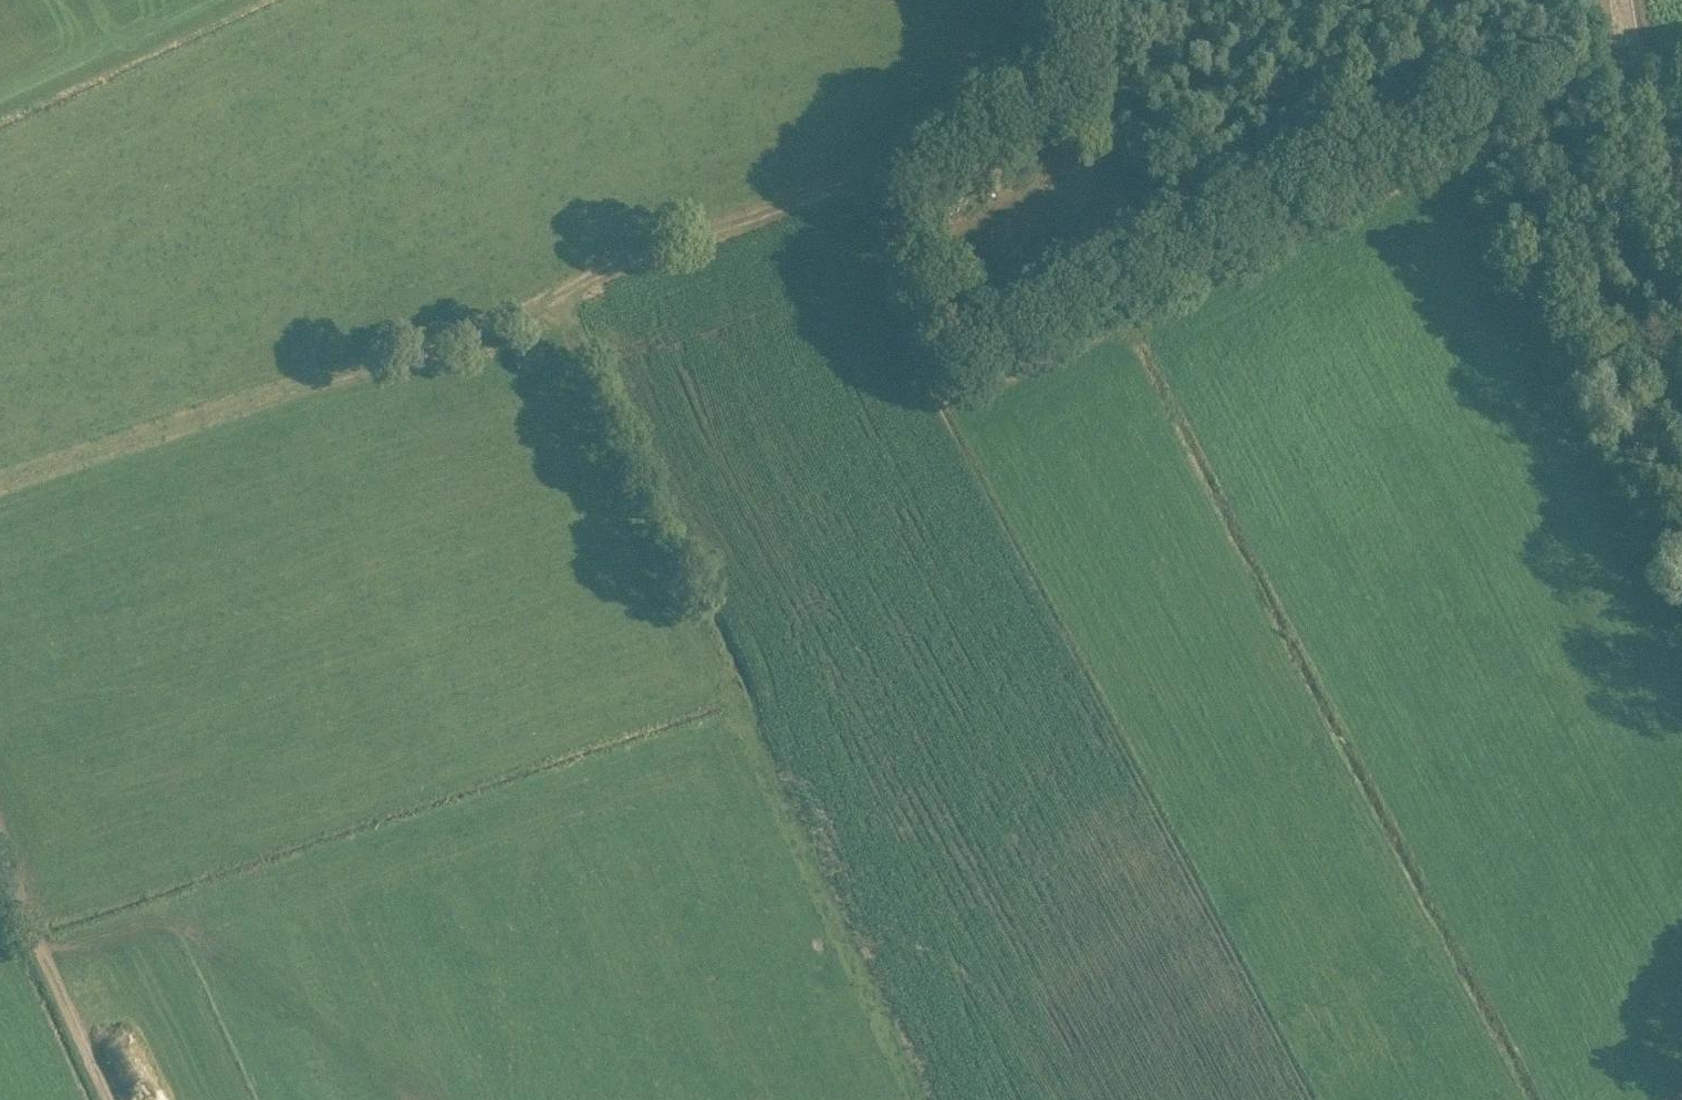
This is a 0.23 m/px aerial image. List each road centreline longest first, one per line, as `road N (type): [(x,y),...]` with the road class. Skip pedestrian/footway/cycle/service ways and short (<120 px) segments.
road 1 (track): [(1681,621),(1439,152),(1170,278),(976,385),(951,377),(935,359),(882,172),(1045,89),(1049,54),(1015,0)]
road 2 (track): [(1439,152),(1592,78),(1681,64)]

